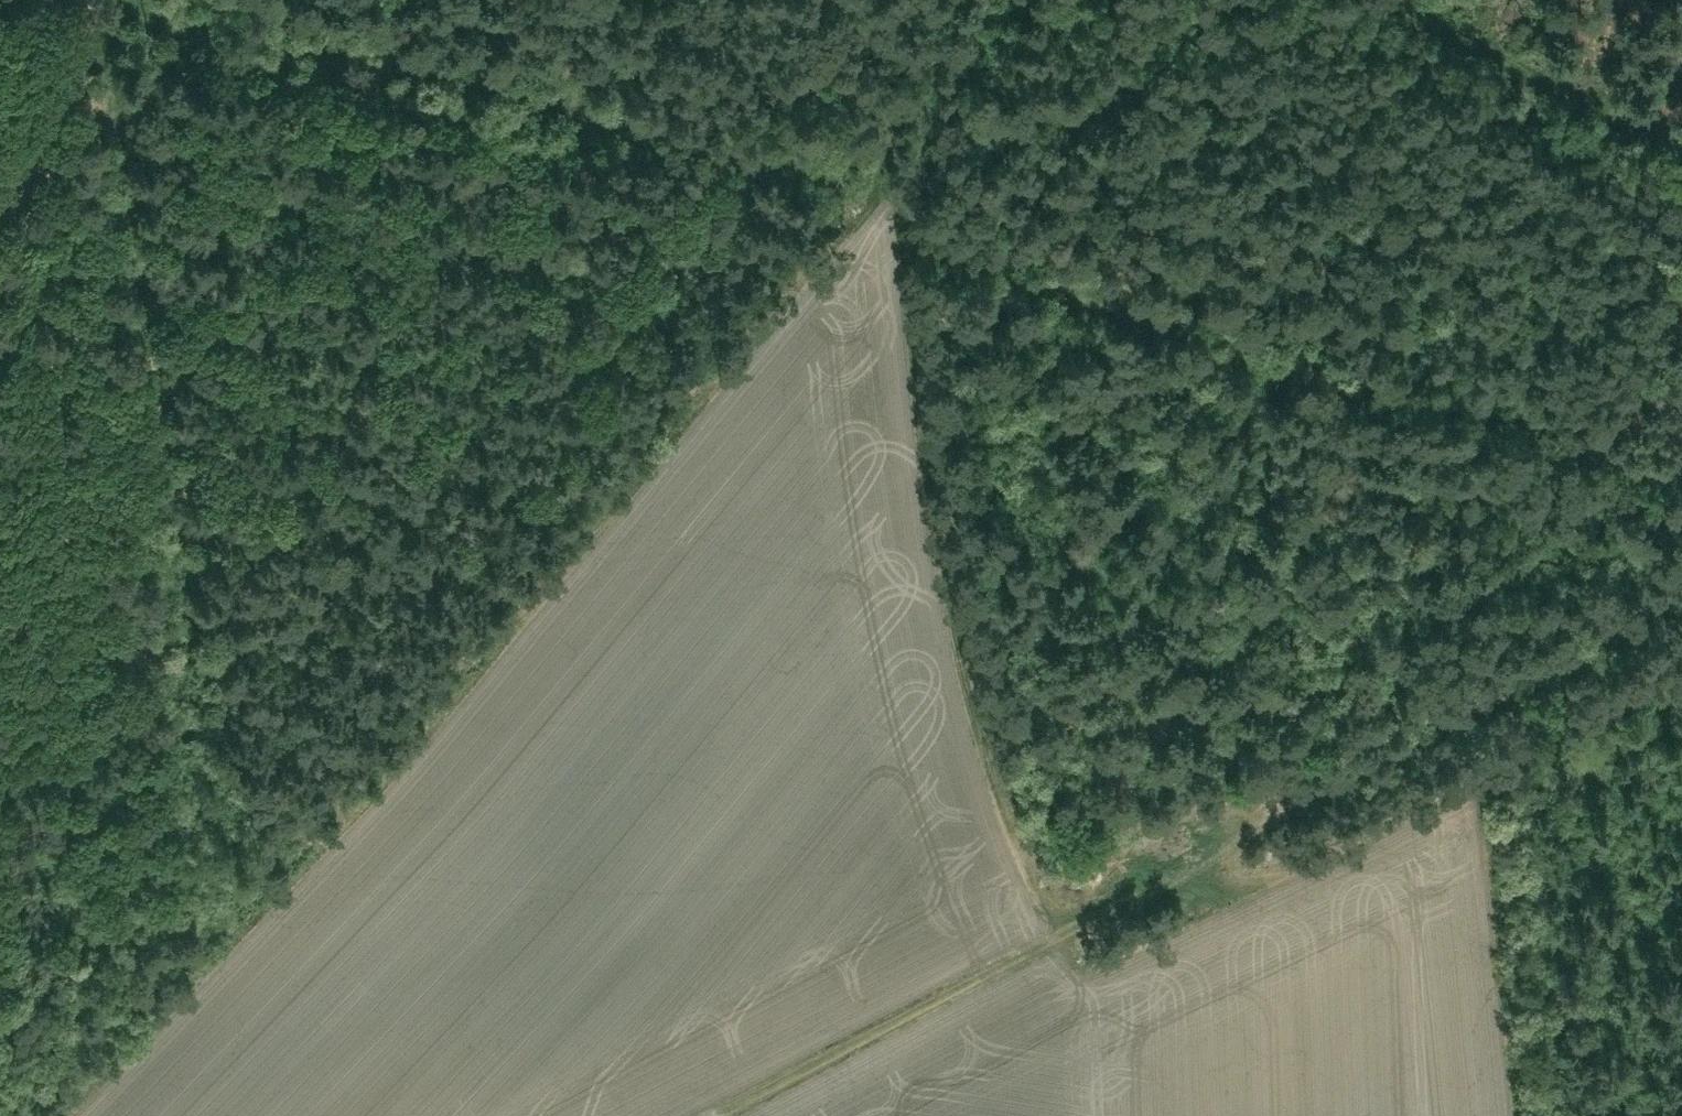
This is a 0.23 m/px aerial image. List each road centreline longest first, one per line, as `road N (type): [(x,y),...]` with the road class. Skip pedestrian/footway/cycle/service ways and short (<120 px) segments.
road 1 (track): [(702,1115),(1681,593)]

